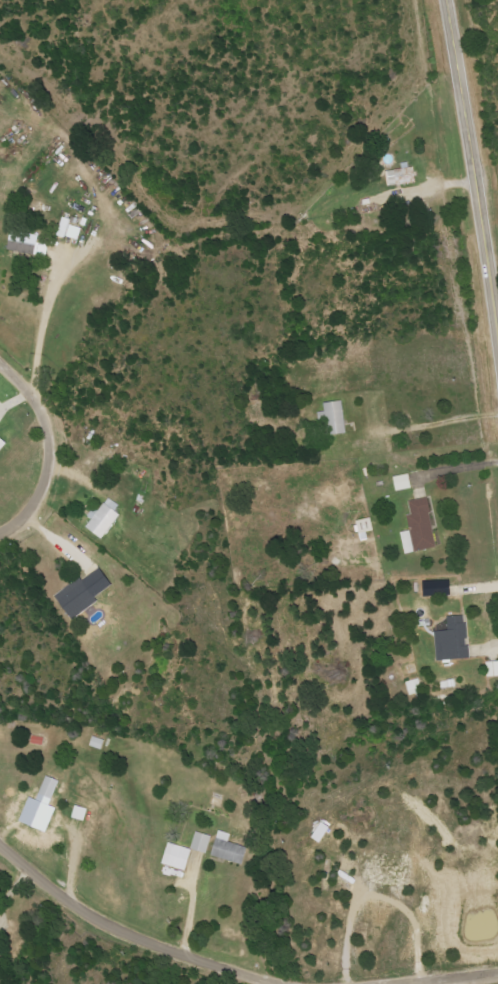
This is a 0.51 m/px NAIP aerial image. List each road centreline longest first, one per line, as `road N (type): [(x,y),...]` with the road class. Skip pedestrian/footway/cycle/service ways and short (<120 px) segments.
road 1 (secondary): [(445,0),(497,356)]

